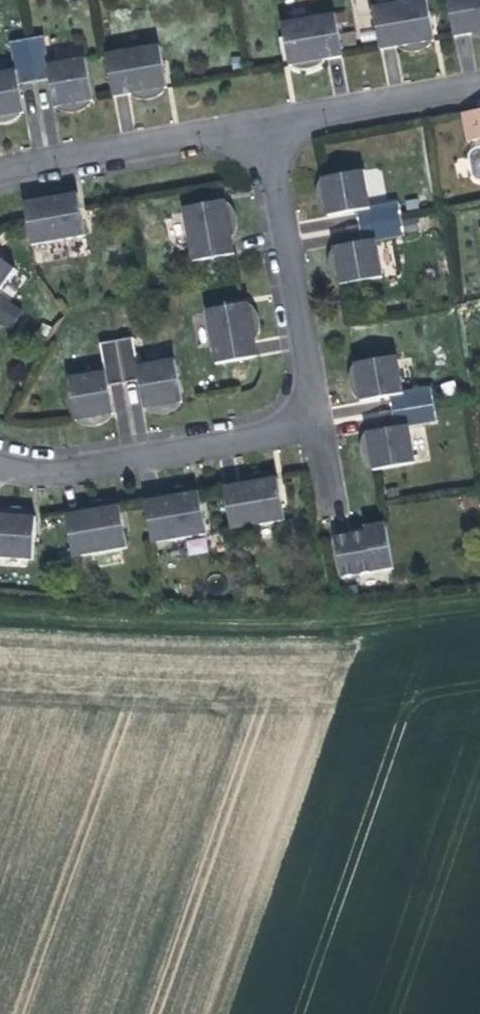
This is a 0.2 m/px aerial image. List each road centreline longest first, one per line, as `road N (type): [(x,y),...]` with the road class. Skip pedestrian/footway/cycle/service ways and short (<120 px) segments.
road 1 (track): [(0,619),(106,629),(317,627),(479,608)]
road 2 (residential): [(0,464),(67,469),(324,426)]
road 3 (residential): [(324,426),(268,119)]
road 4 (residential): [(268,119),(0,168)]
road 5 (residential): [(479,84),(268,119)]

